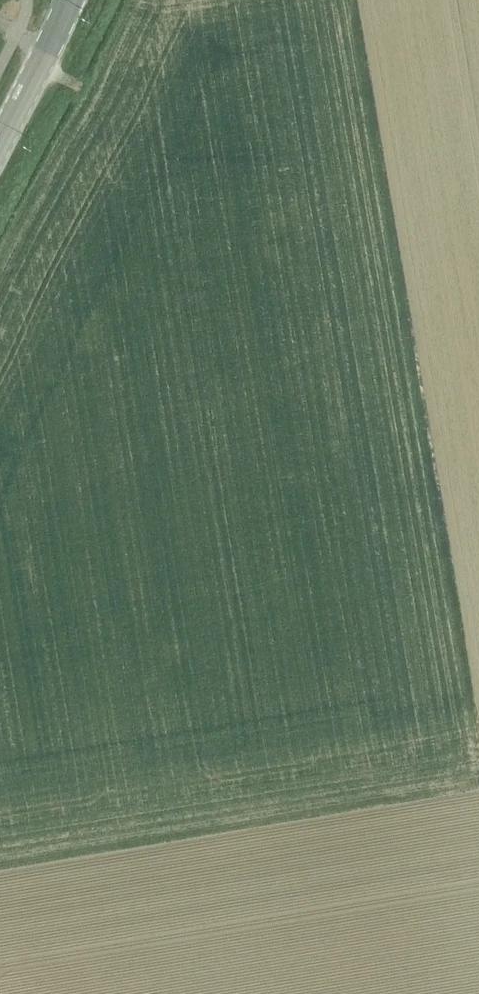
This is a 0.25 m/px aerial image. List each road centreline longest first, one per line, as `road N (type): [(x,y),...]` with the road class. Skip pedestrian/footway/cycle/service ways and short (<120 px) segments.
road 1 (tertiary): [(0,136),(69,0)]

